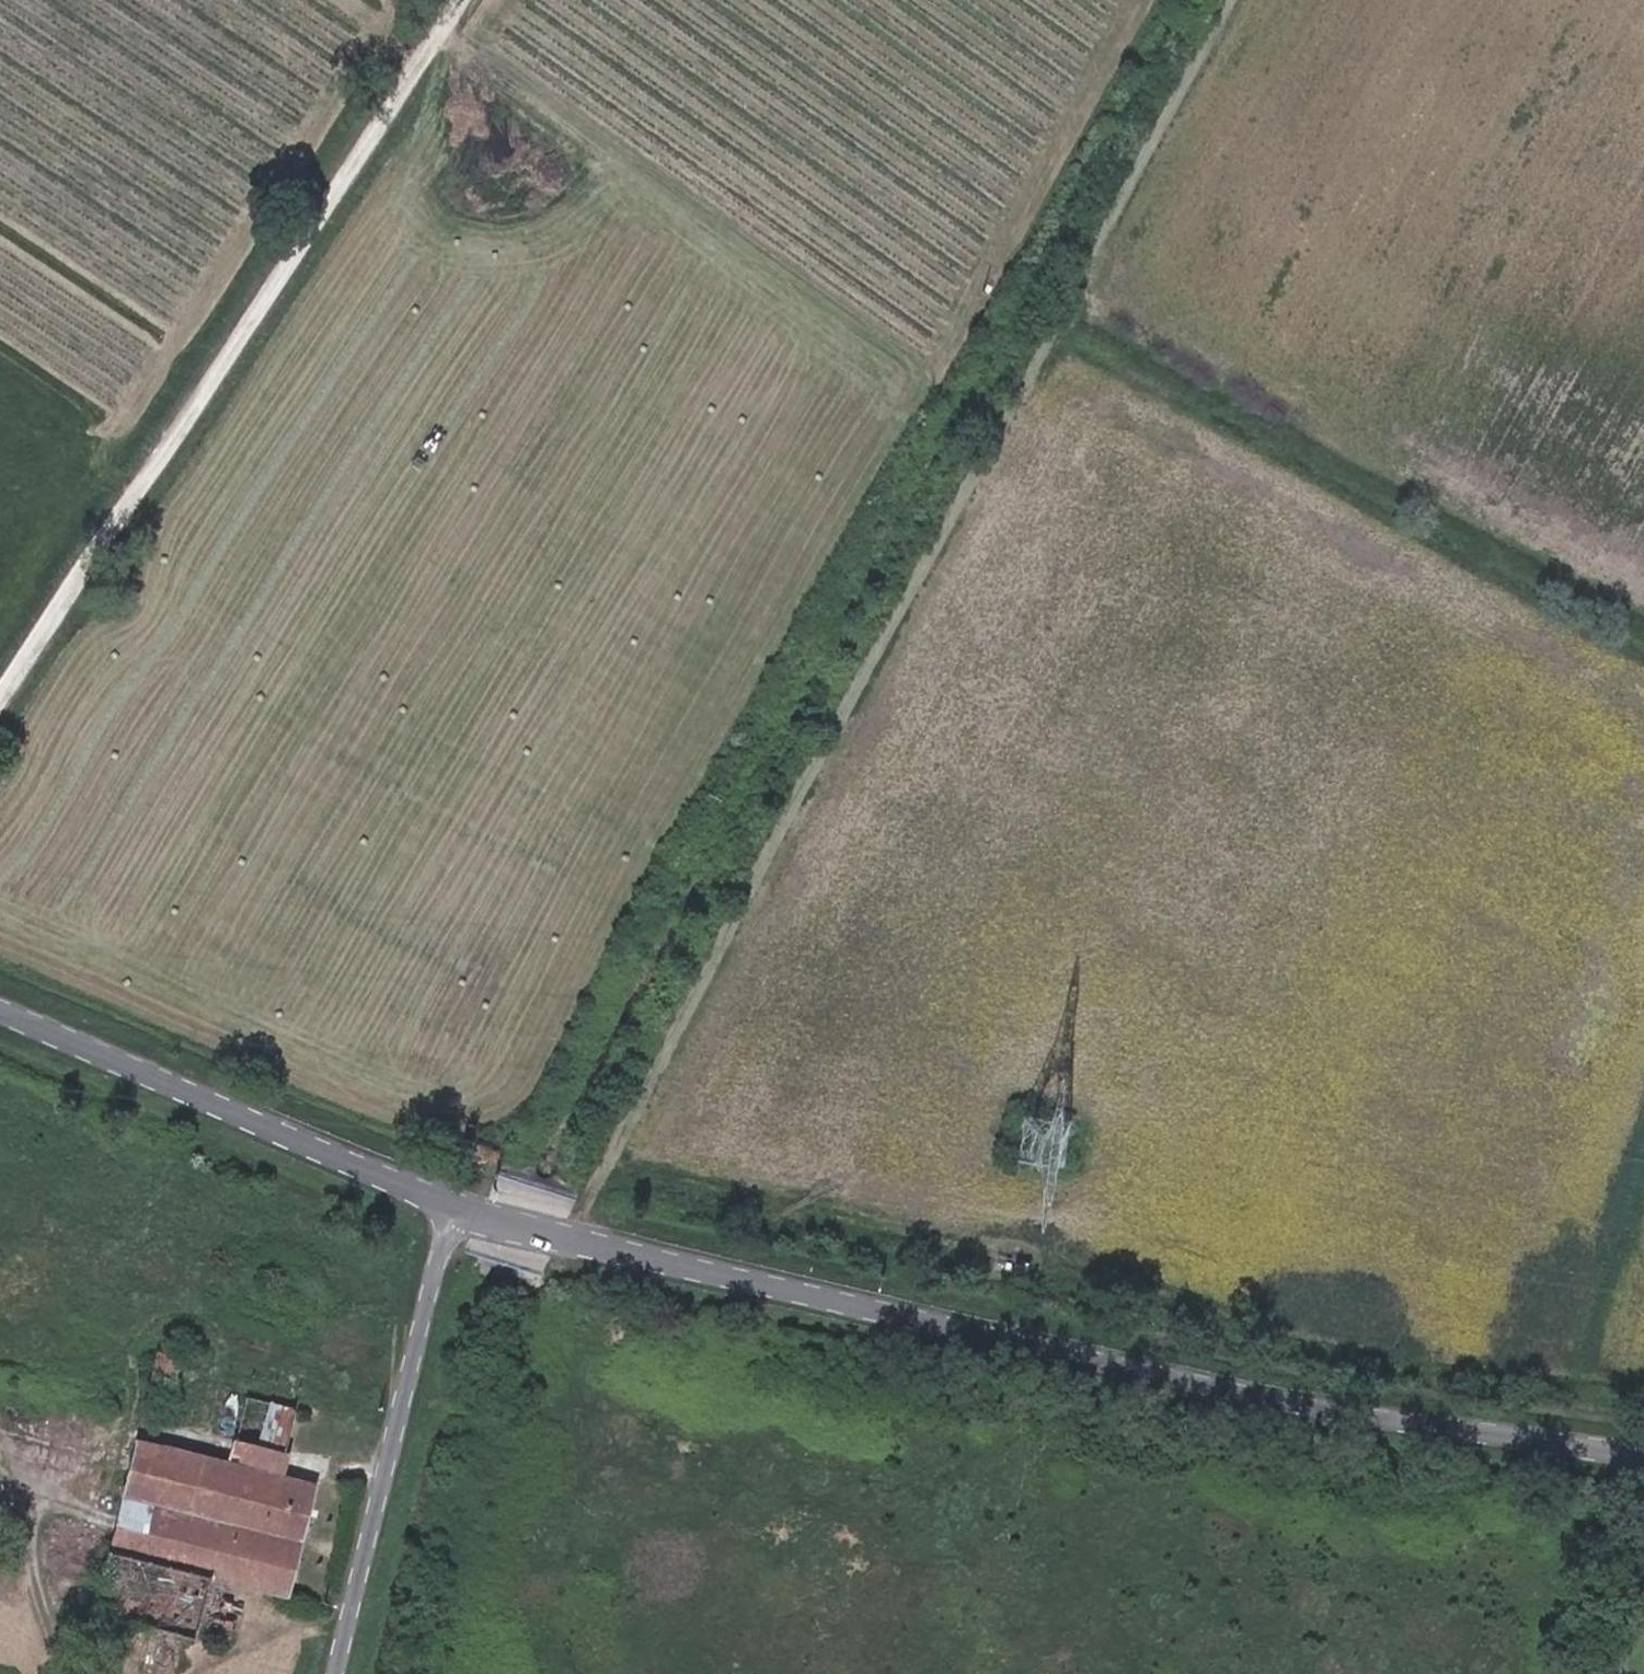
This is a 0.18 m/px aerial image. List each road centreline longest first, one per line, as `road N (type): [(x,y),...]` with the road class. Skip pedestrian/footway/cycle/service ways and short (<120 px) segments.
road 1 (residential): [(1643,1456),(1237,1391),(451,1207)]
road 2 (residential): [(451,1207),(0,1016)]
road 3 (residential): [(451,1207),(339,1673)]

